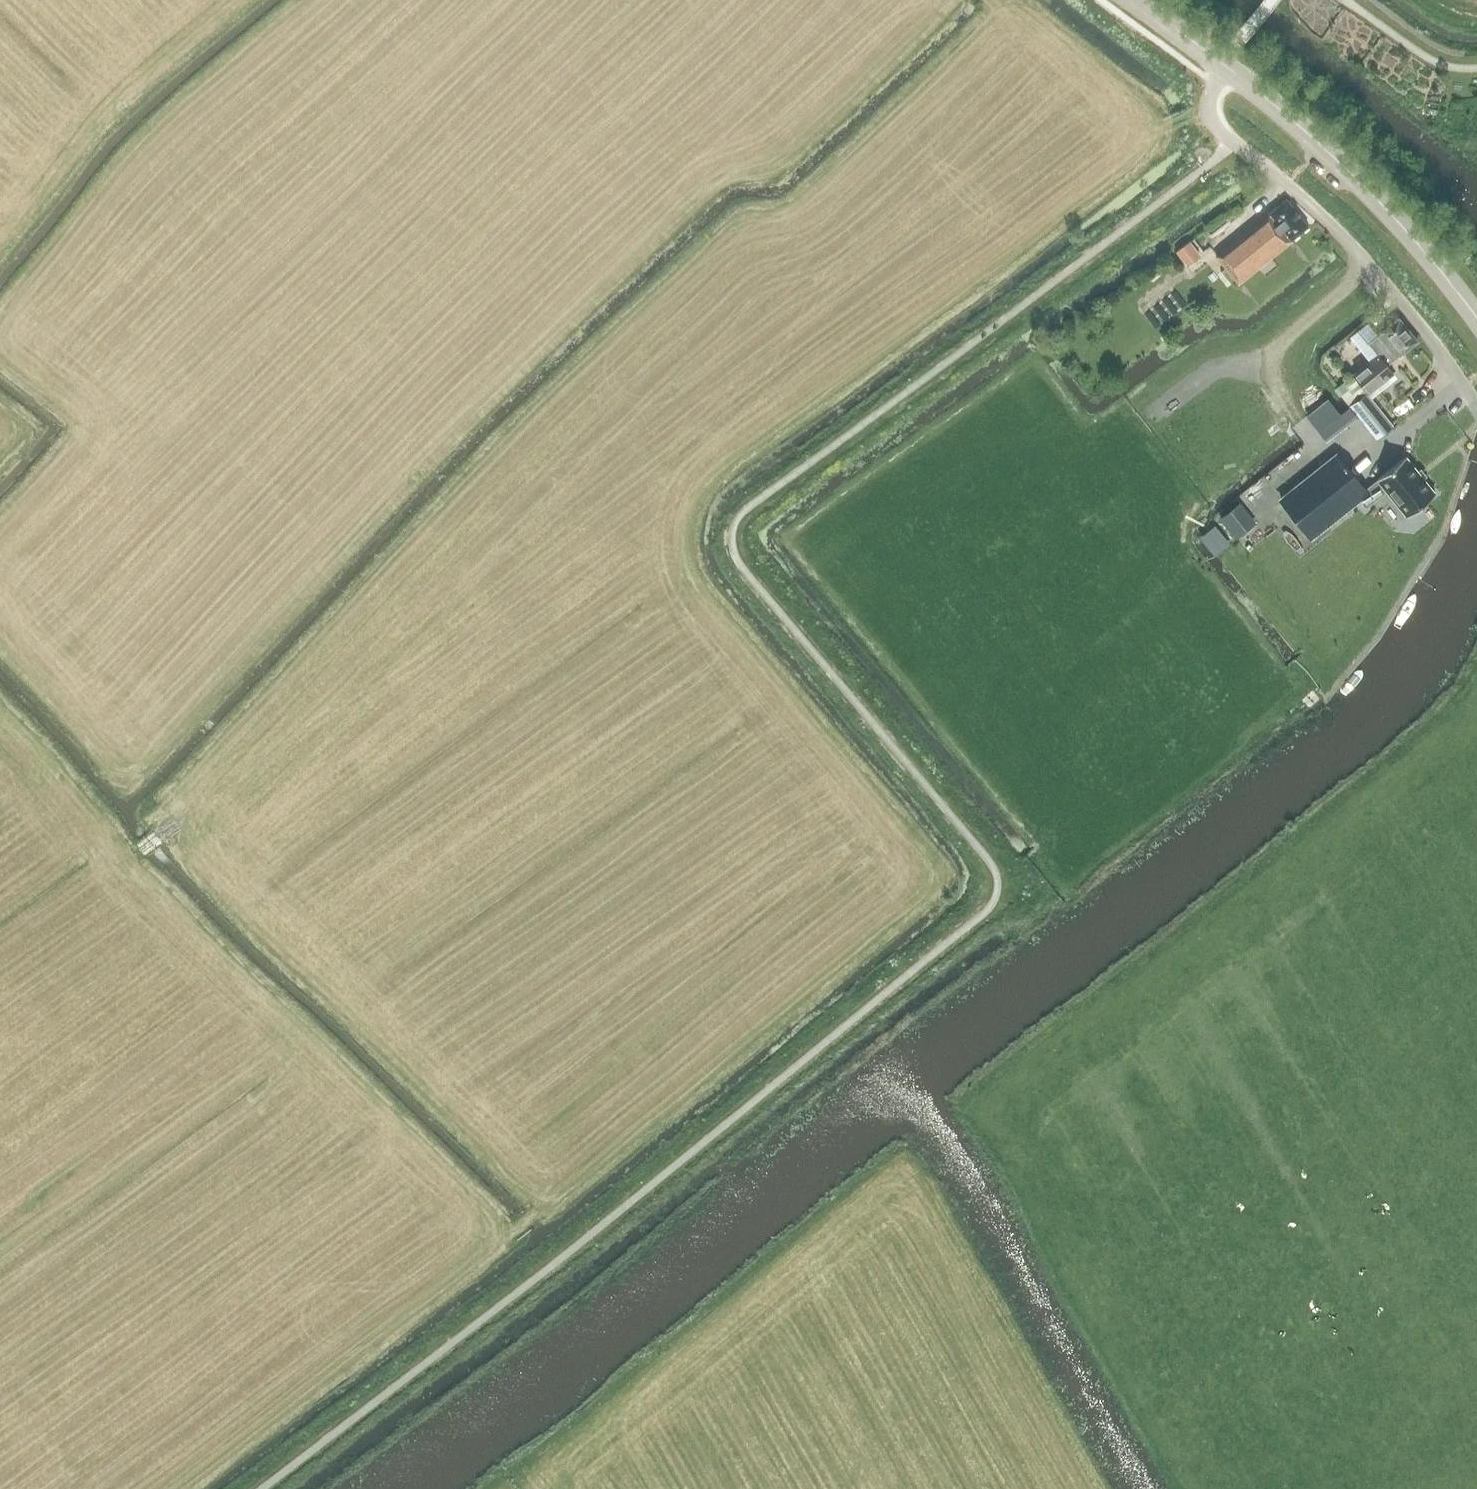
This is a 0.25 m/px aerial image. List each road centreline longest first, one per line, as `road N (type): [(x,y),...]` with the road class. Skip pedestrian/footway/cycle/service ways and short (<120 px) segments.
road 1 (secondary): [(1476,322),(1417,242),(1340,164),(1135,0)]
road 2 (track): [(1364,258),(1276,356),(1276,379),(1303,426)]

